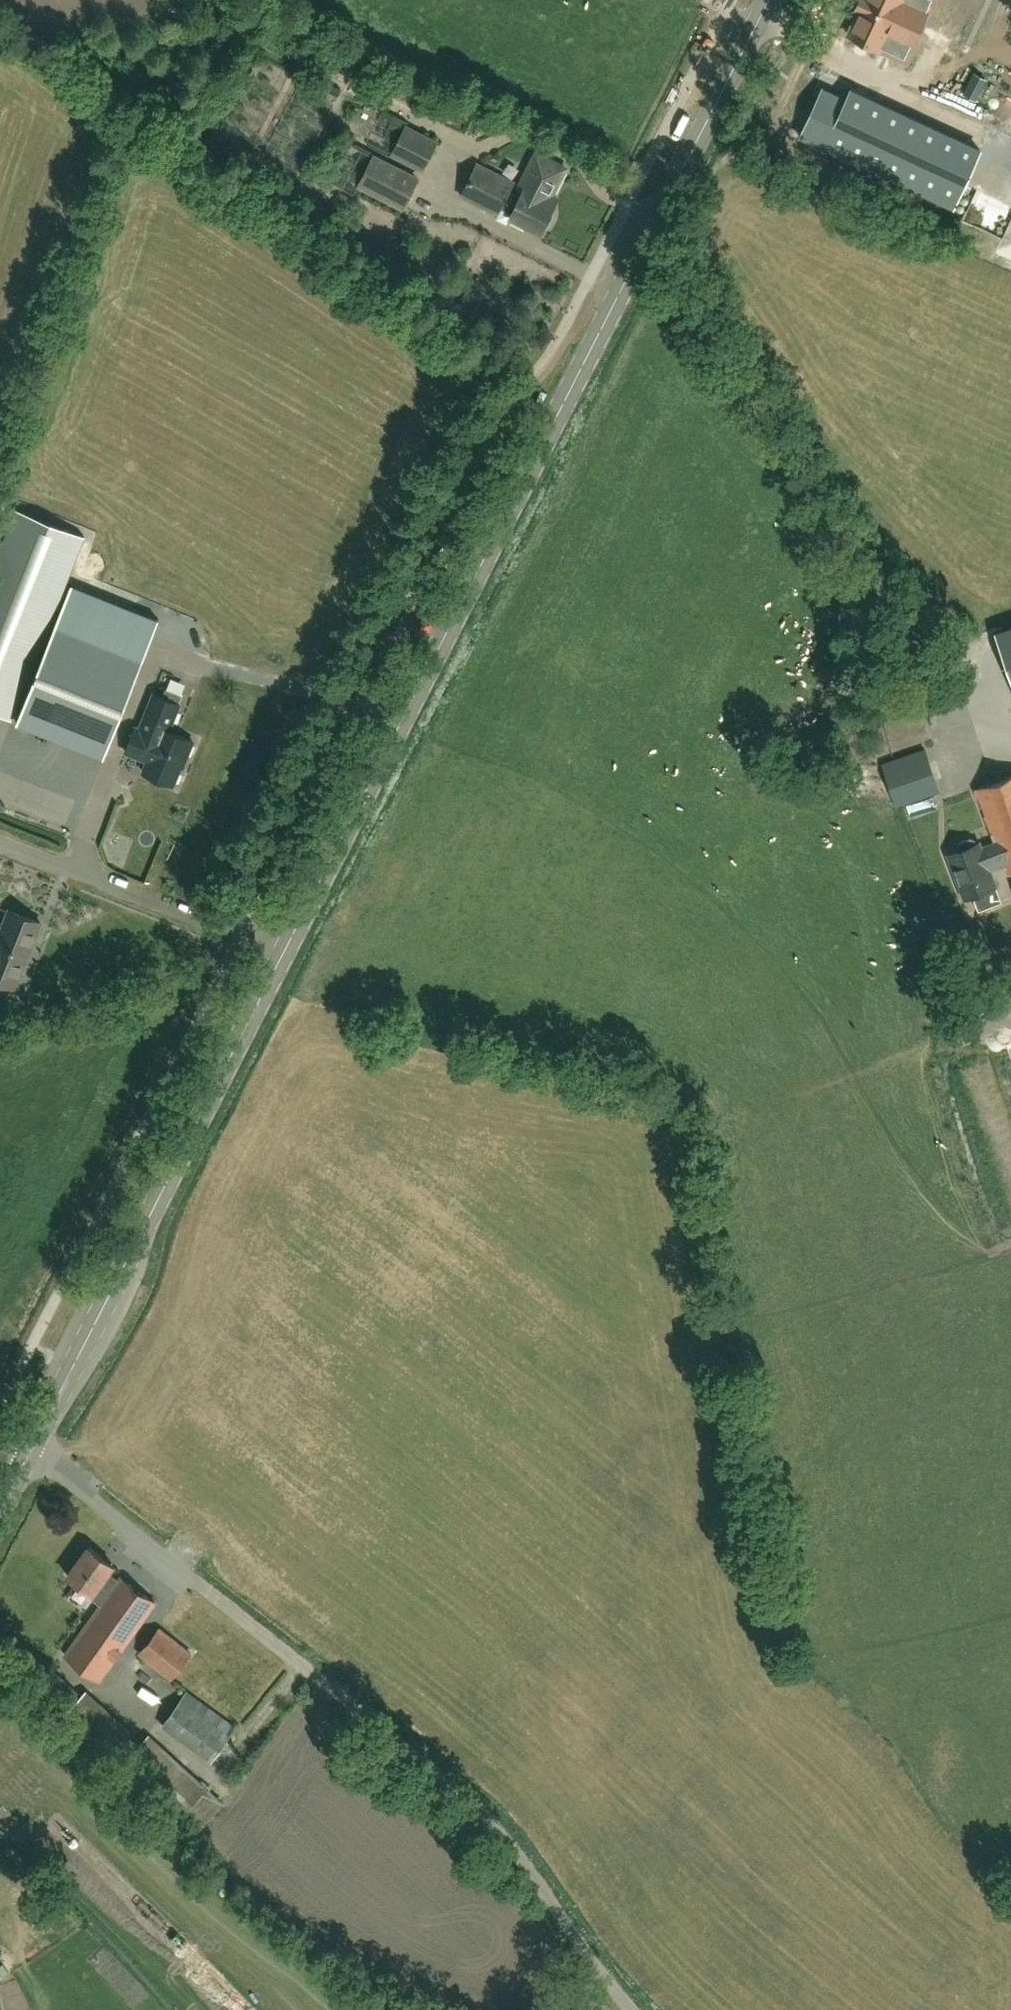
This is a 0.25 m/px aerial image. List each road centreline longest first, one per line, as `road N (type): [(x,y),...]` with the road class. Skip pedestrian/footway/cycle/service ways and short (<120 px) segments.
road 1 (tertiary): [(30,1452),(770,0)]
road 2 (unclassified): [(30,1452),(328,1689),(526,1867),(624,2009)]

